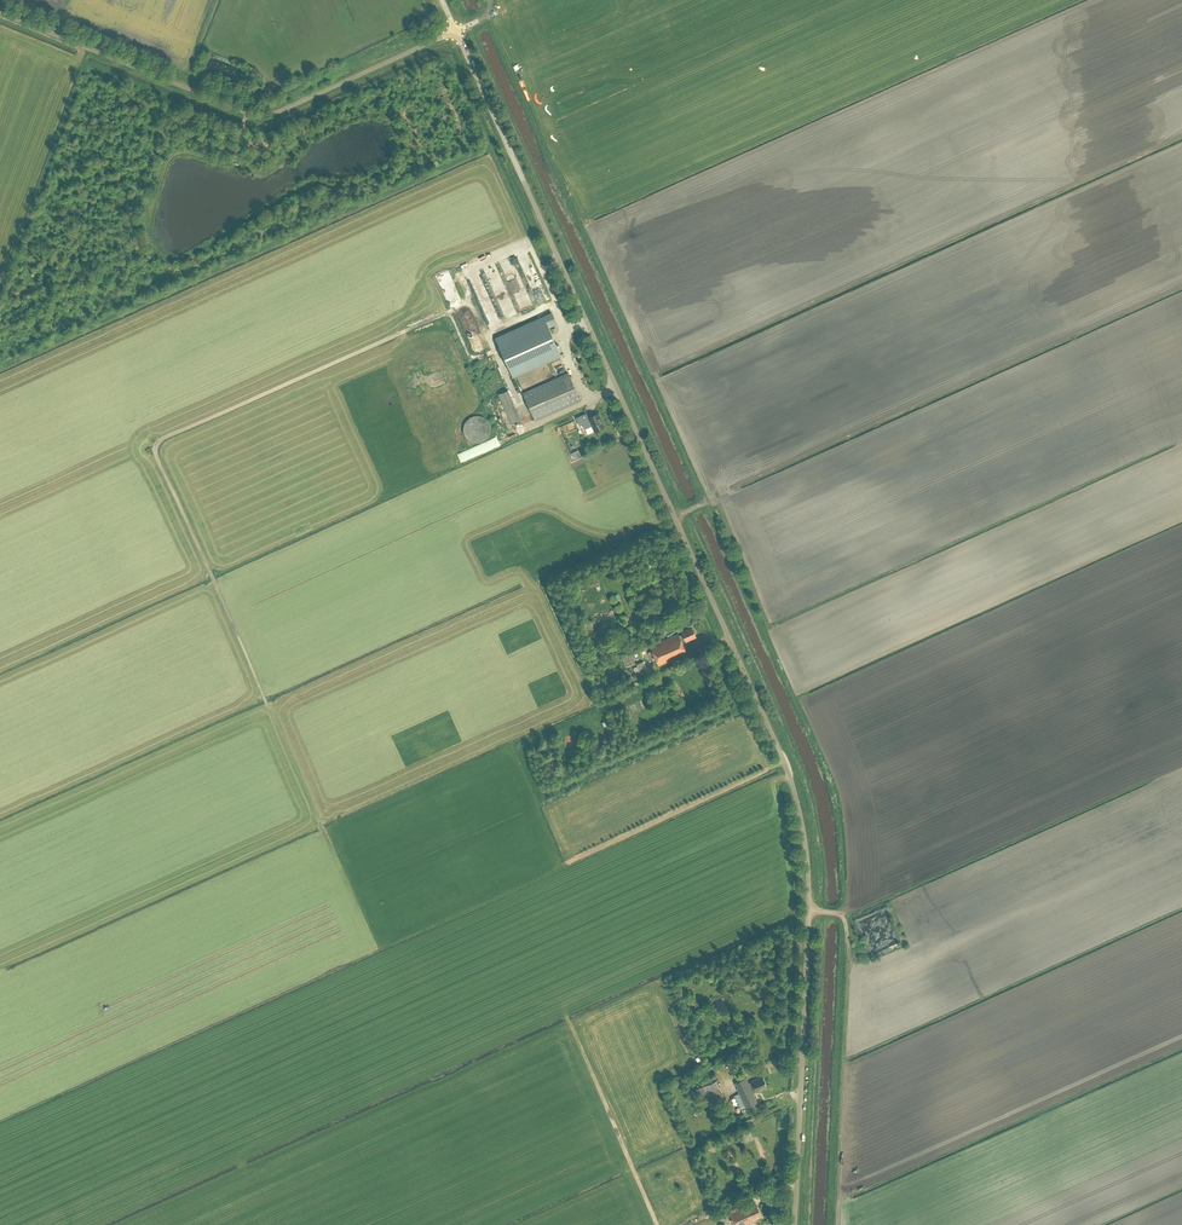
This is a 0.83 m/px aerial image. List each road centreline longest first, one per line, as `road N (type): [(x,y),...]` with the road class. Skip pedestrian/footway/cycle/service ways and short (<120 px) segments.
road 1 (tertiary): [(795,1224),(808,911),(795,795),(455,31)]
road 2 (track): [(559,261),(157,446),(268,708),(336,827)]
road 3 (unclassified): [(455,31),(260,115),(0,12)]
road 4 (track): [(837,1224),(846,929),(837,914),(808,911)]
road 5 (track): [(784,761),(576,858)]
road 6 (track): [(674,517),(702,503),(717,511),(764,624)]

